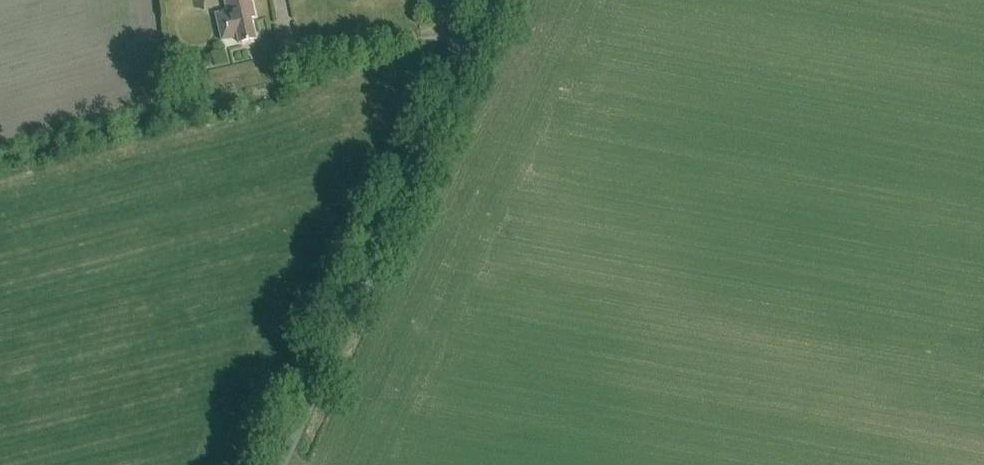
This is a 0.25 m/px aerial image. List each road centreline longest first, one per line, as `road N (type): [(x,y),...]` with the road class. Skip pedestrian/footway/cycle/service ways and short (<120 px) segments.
road 1 (tertiary): [(257,464),(482,0)]

